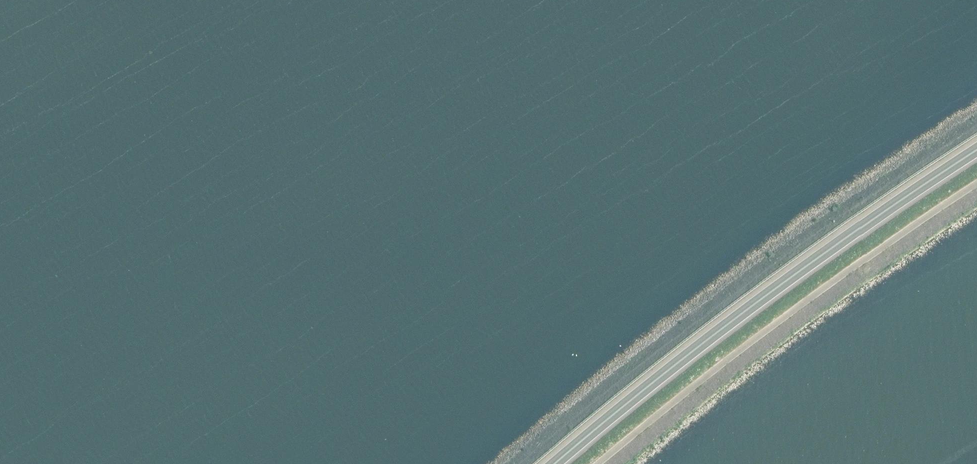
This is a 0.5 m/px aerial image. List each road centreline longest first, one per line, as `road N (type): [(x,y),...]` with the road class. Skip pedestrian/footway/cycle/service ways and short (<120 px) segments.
road 1 (trunk): [(565,463),(757,311),(976,158)]

